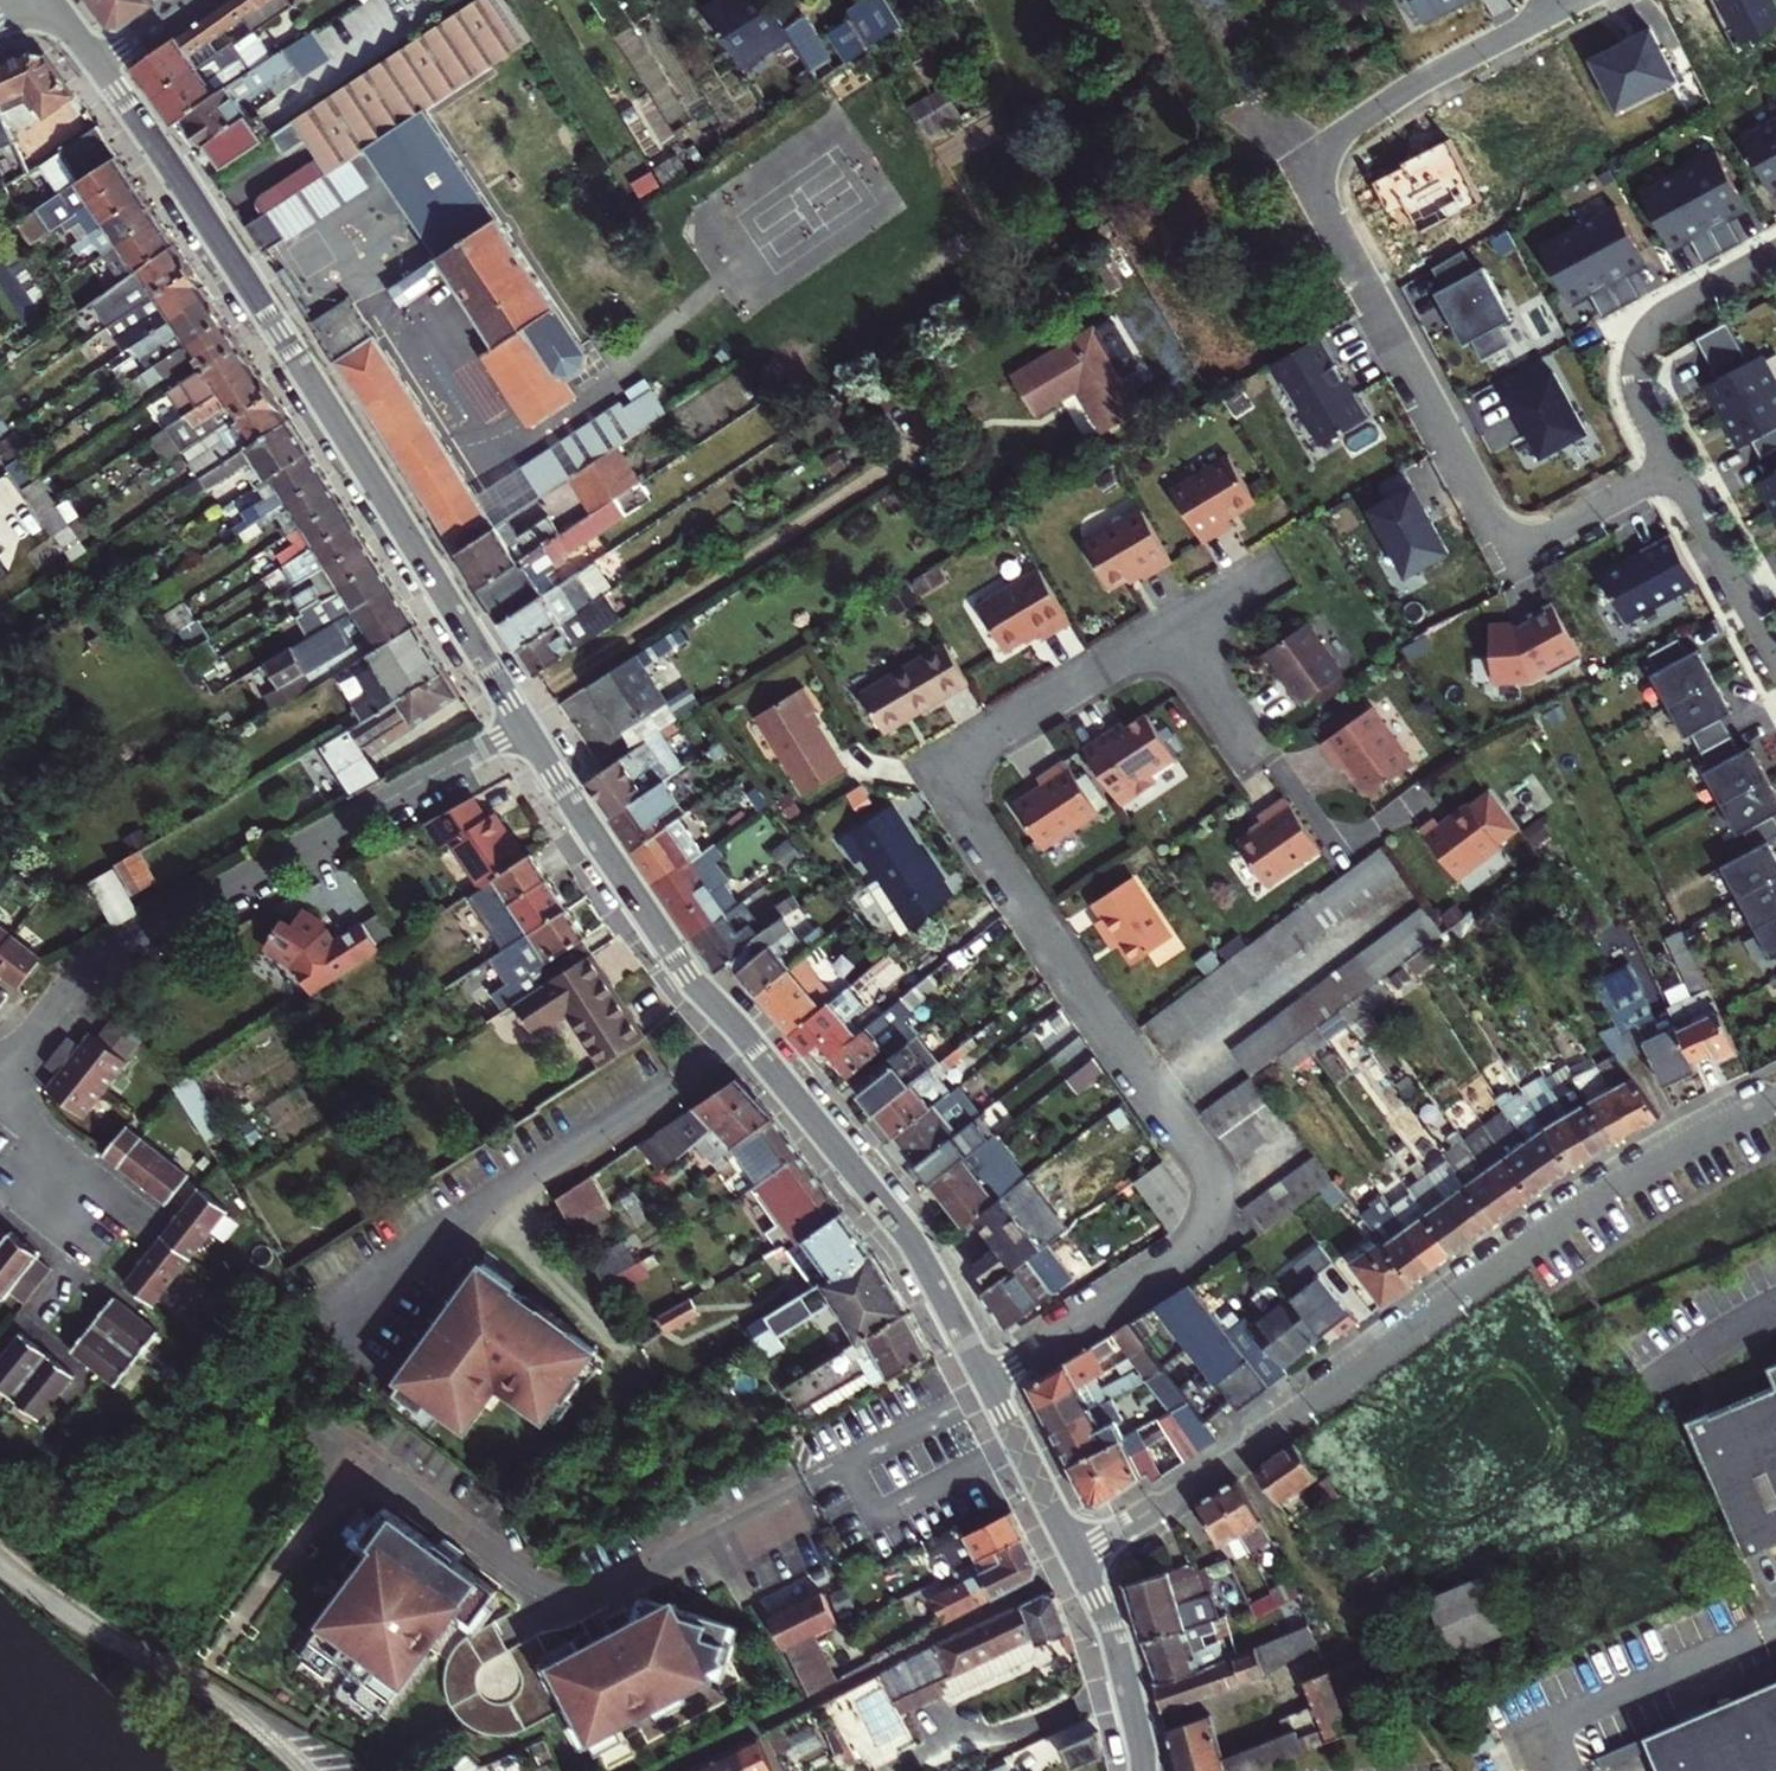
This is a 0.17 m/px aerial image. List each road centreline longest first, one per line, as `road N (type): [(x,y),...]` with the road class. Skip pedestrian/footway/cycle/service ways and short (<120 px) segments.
road 1 (residential): [(988,1382),(1186,1251),(1206,1228),(1214,1197),(1207,1170),(935,771),(1171,627)]
road 2 (residential): [(1590,0),(1339,134),(1321,165),(1324,198),(1492,510),(1512,532),(1548,533),(1671,464)]
road 3 (residential): [(1775,1101),(1582,1209),(1077,1558)]
road 4 (tertiary): [(97,64),(524,727)]
road 5 (residential): [(524,727),(120,943),(73,985),(0,1073)]
road 6 (residential): [(744,1034),(341,1299)]
road 7 (tertiary): [(744,1034),(914,1249),(988,1382)]
road 8 (residential): [(330,1770),(0,1562)]
road 9 (tertiary): [(524,727),(686,975),(744,1034)]
road 10 (residential): [(1775,257),(1652,332),(1639,386),(1671,464)]
road 11 (tertiary): [(1077,1558),(1115,1644),(1143,1770)]
road 12 (residential): [(1671,464),(1775,655)]
road 13 (tertiary): [(988,1382),(1077,1558)]
road 14 (residential): [(1171,627),(1259,760)]
road 15 (residential): [(1171,627),(1281,559)]

